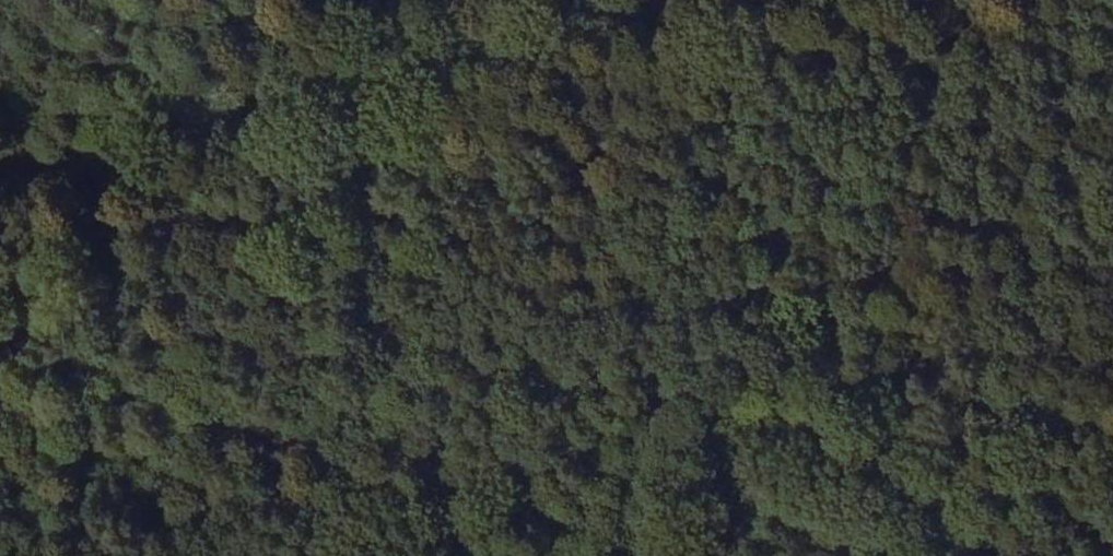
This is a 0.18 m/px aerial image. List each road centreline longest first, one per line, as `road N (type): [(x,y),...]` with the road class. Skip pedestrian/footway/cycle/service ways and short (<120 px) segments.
road 1 (track): [(686,0),(0,164)]

